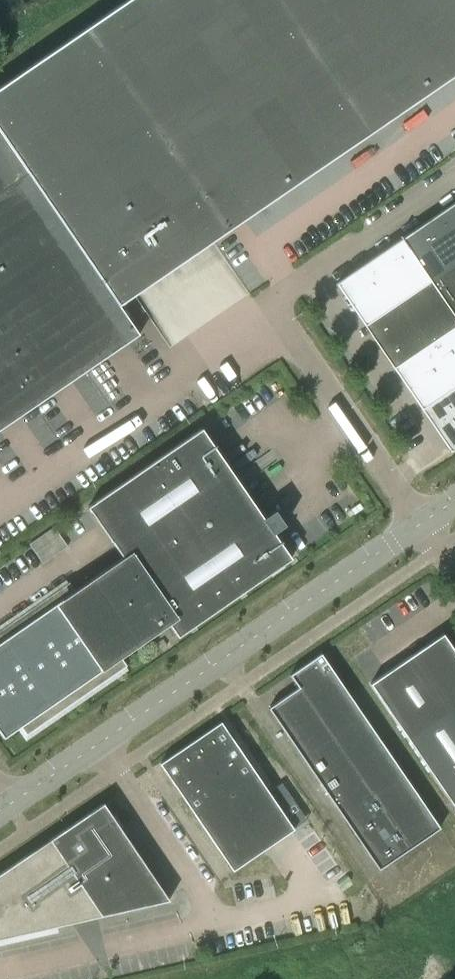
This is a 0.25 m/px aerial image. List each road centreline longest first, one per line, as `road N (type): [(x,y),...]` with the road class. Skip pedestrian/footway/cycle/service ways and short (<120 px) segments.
road 1 (unclassified): [(0,809),(454,498)]

